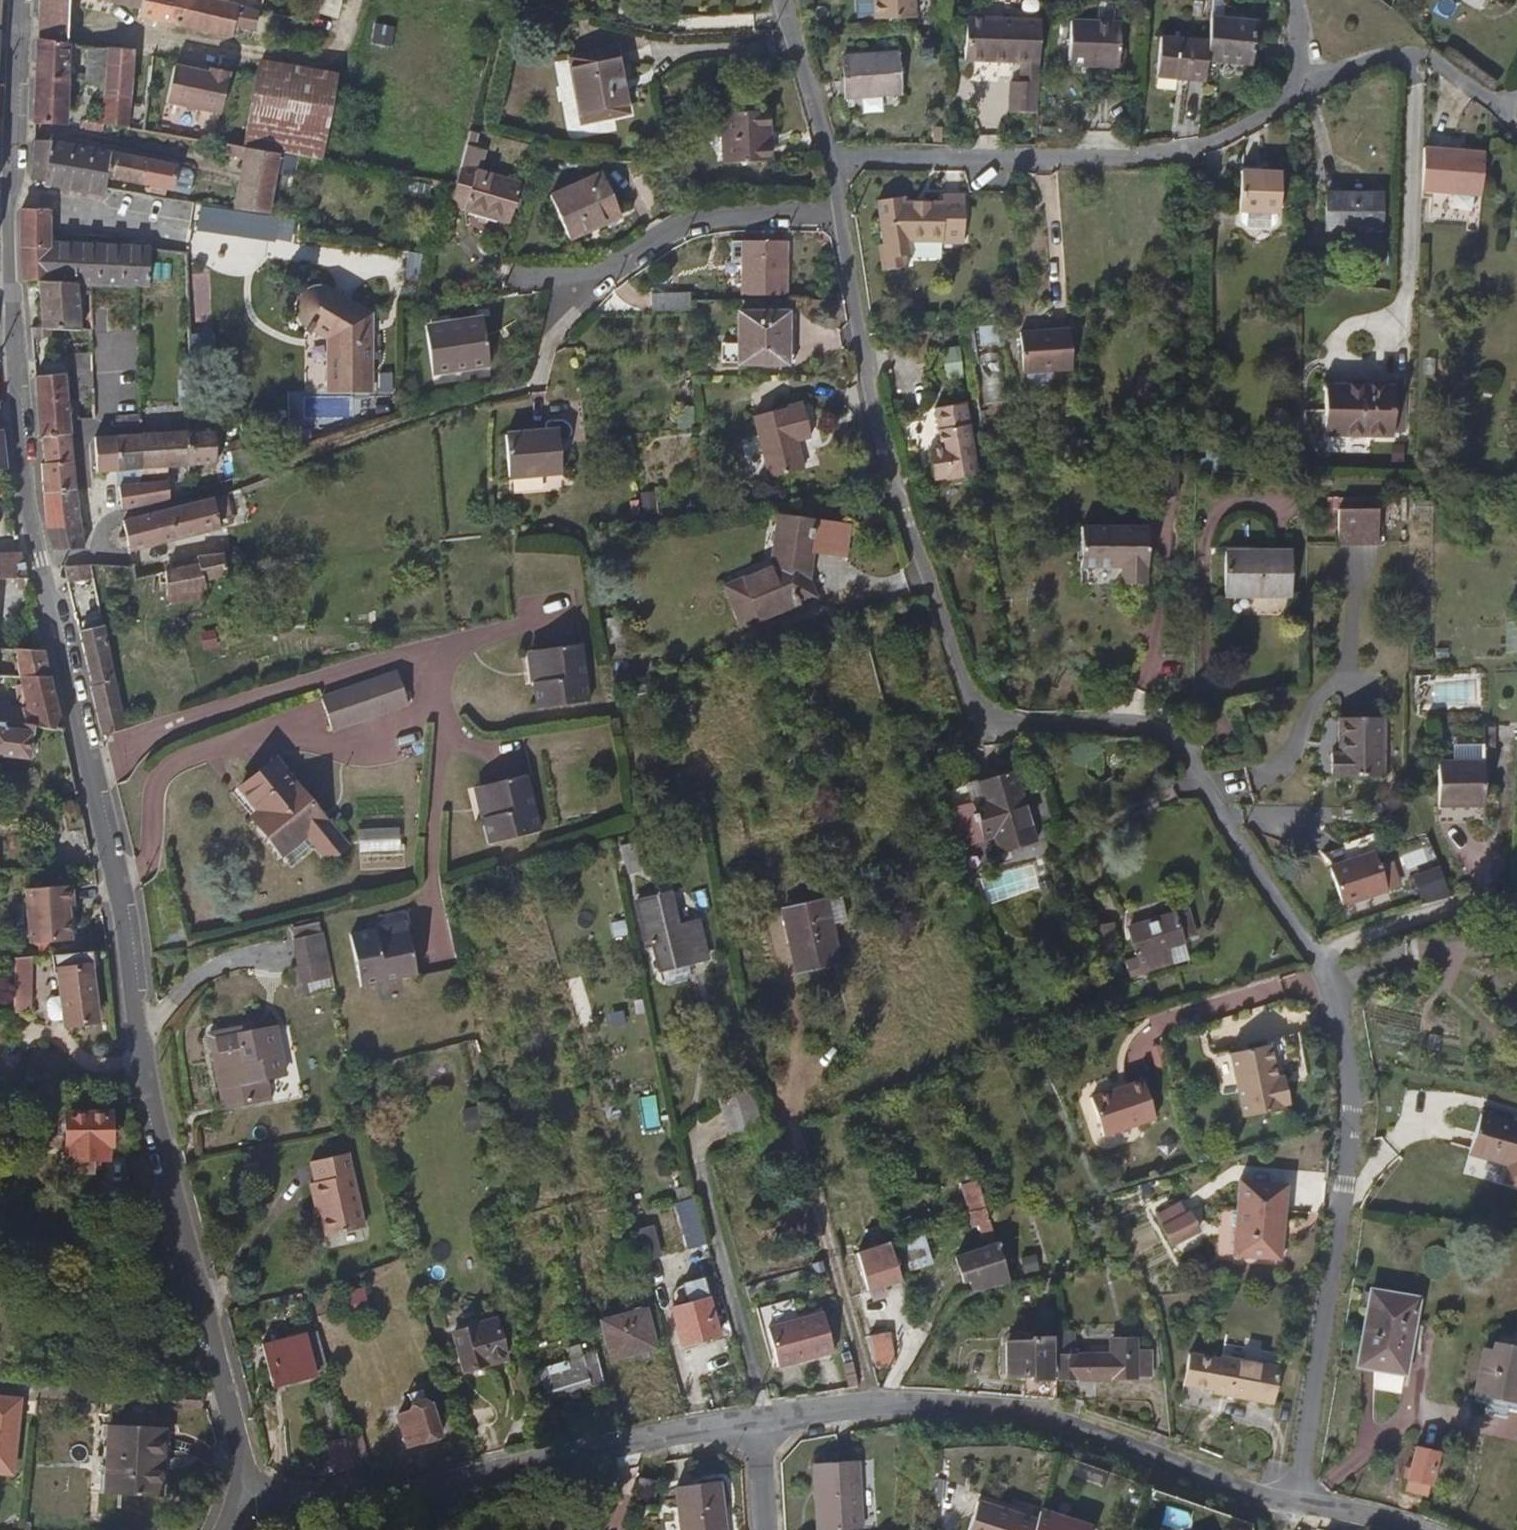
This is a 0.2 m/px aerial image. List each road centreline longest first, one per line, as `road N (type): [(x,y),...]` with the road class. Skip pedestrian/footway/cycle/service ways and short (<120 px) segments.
road 1 (residential): [(1291,1504),(1354,1110),(1334,995),(1161,723),(976,726),(876,417),(841,221)]
road 2 (residential): [(9,356),(21,494),(114,882),(153,1124),(240,1434),(230,1502)]
road 3 (residential): [(762,1417),(875,1400),(995,1403),(1291,1504)]
road 4 (residential): [(230,1502),(396,1496),(762,1417)]
road 5 (residential): [(841,221),(694,218),(574,289),(539,384)]
road 6 (residential): [(14,0),(3,215),(9,356)]
road 7 (residential): [(841,221),(785,0)]
road 8 (residential): [(1291,1504),(1417,1529)]

